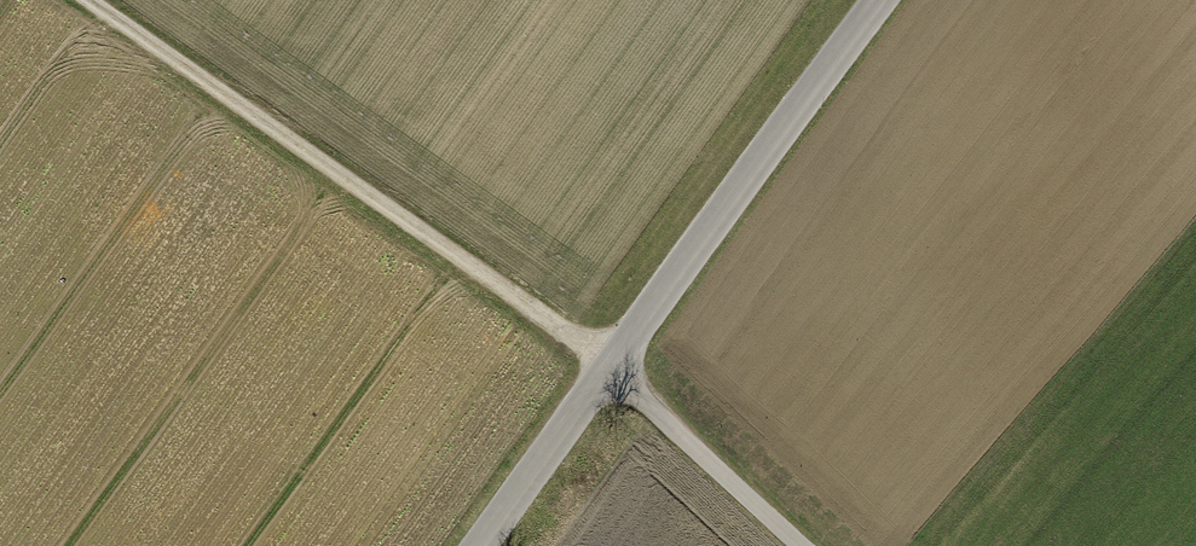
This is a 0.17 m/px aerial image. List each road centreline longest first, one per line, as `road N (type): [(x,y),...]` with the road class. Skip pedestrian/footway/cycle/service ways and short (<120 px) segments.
road 1 (track): [(807,545),(611,368),(79,0)]
road 2 (unclassified): [(480,545),(884,0)]

